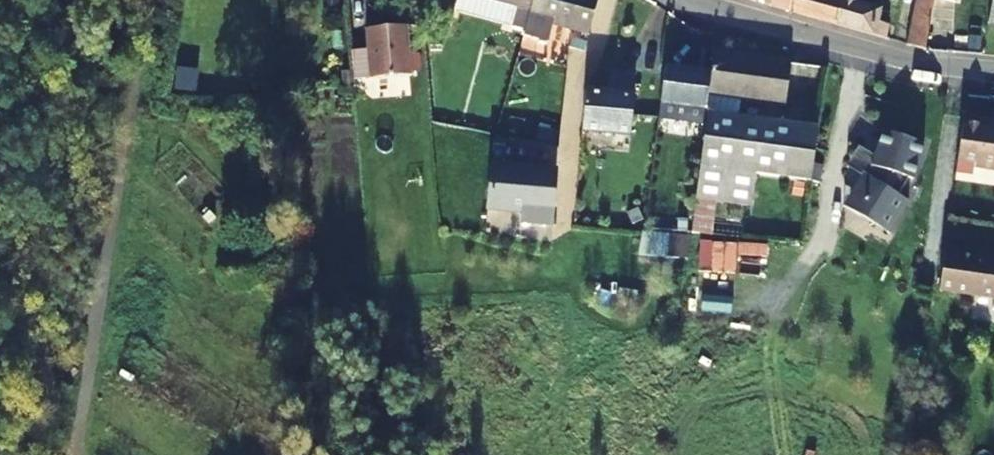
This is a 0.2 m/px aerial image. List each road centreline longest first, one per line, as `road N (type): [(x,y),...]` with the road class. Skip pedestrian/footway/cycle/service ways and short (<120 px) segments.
road 1 (unclassified): [(134,0),(66,454)]
road 2 (residential): [(674,0),(993,75)]

